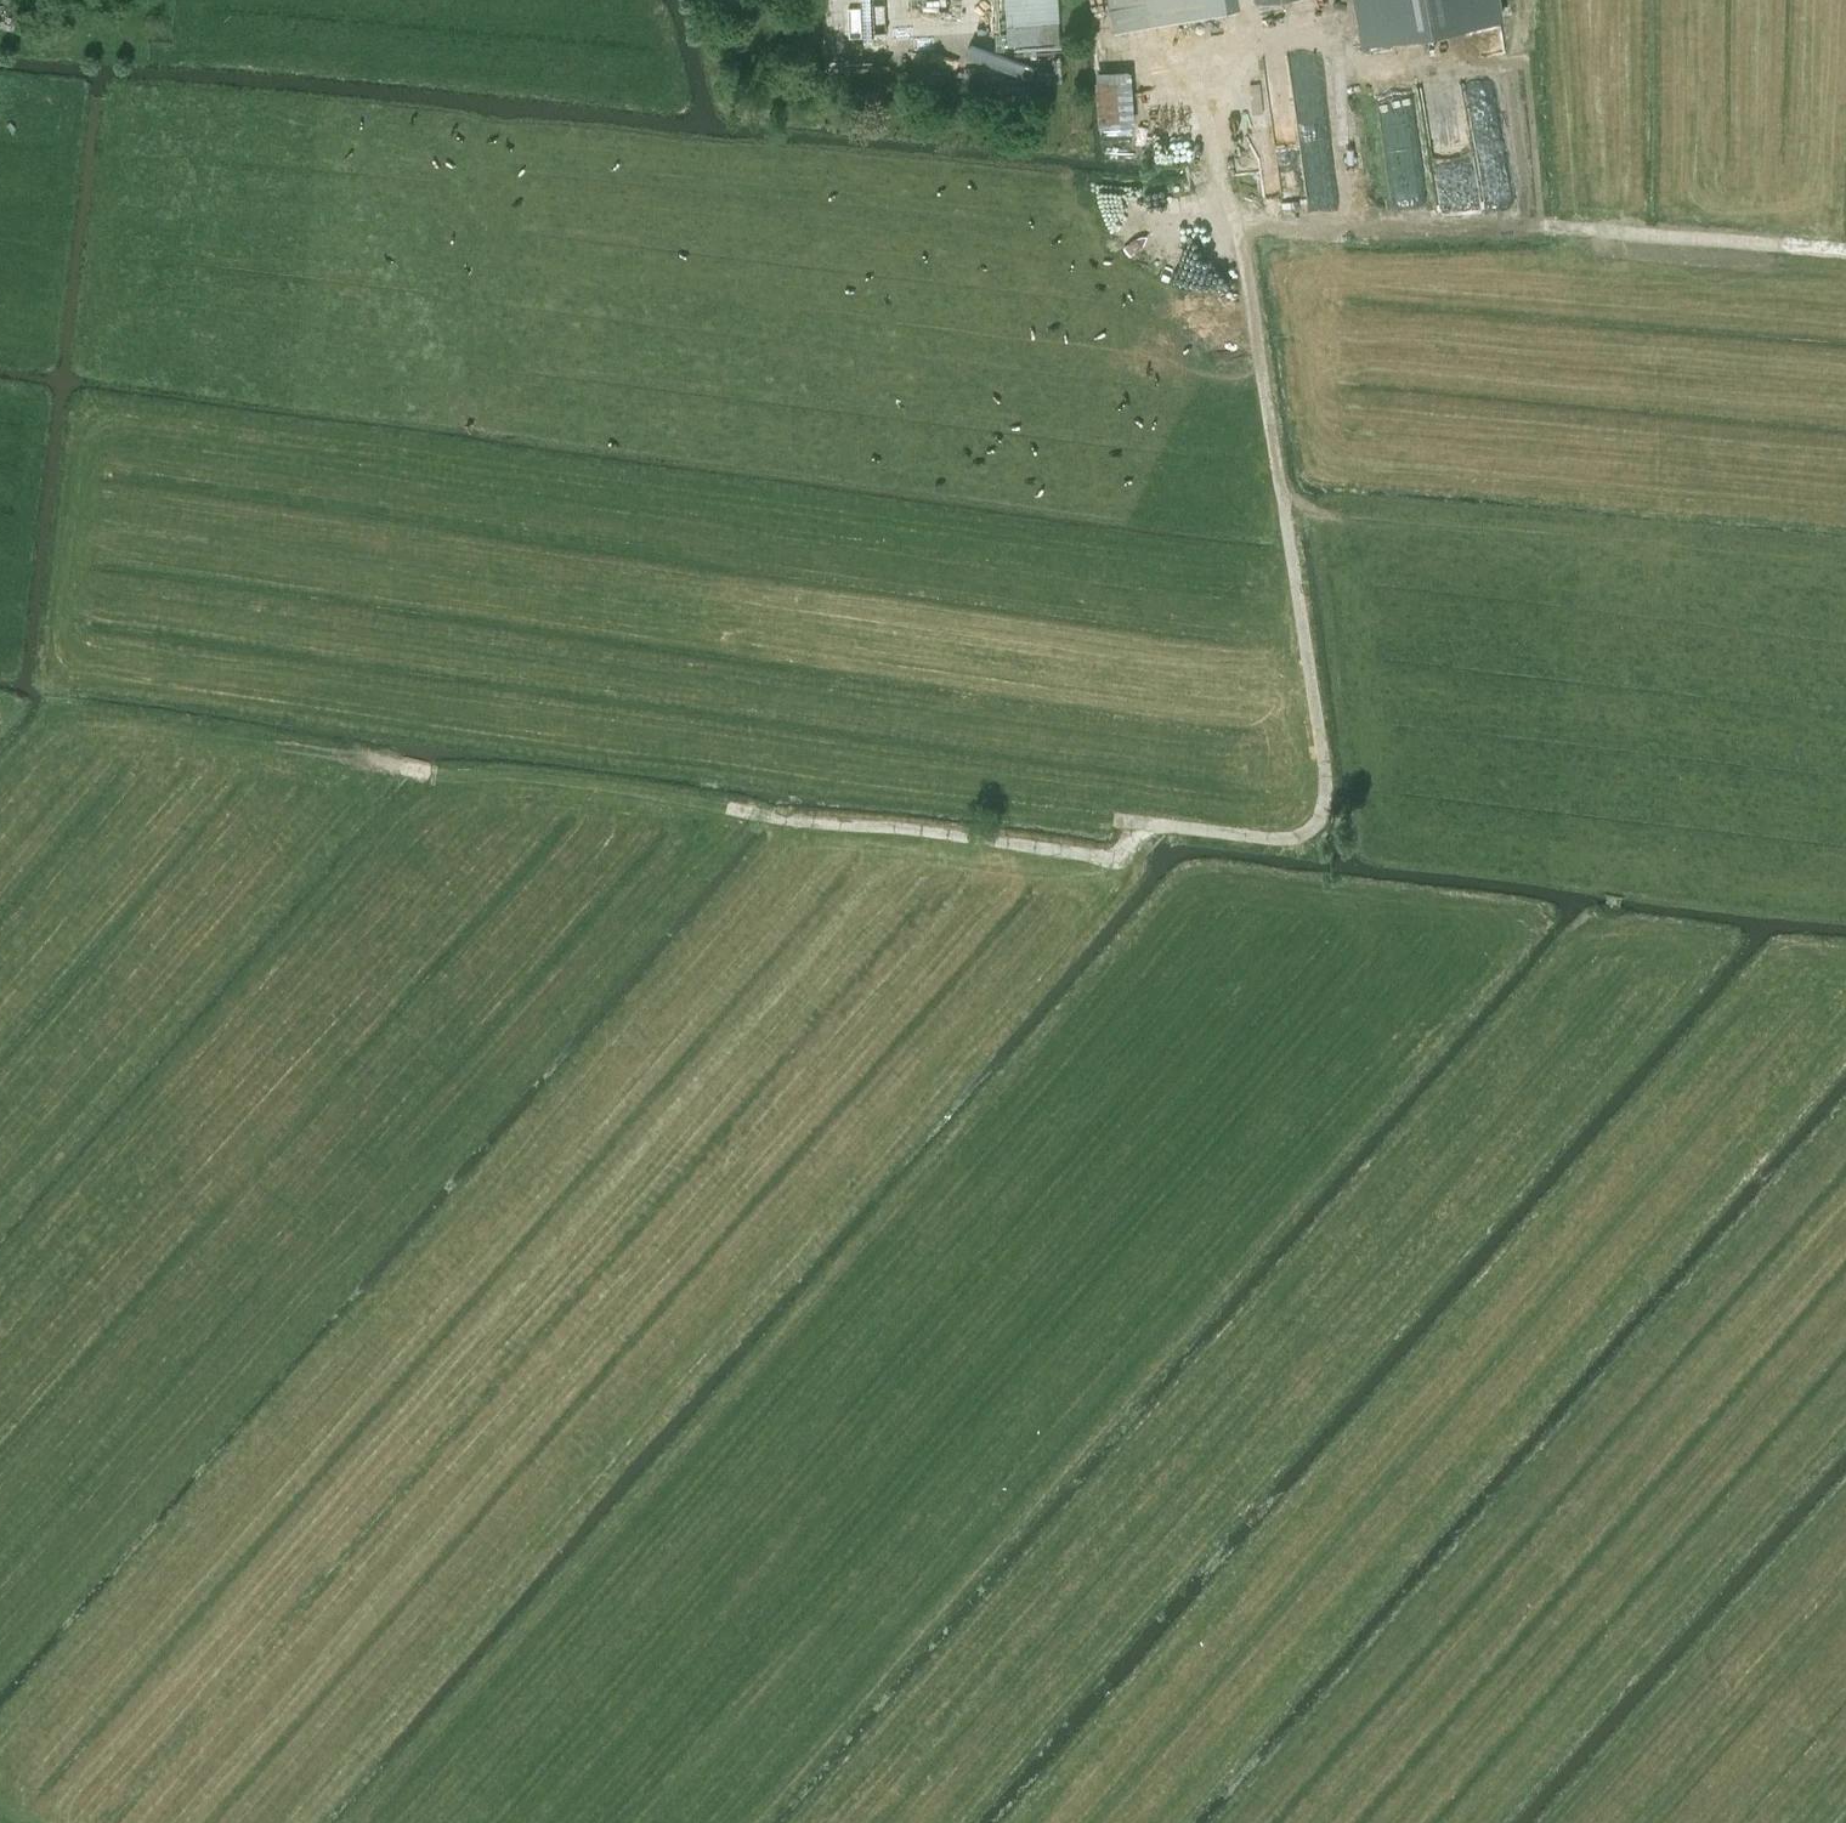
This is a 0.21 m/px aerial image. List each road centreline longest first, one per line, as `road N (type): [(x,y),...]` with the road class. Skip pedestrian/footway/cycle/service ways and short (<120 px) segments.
road 1 (track): [(761,801),(1136,843),(1154,813),(1311,824),(1334,788),(1250,197),(1239,0)]
road 2 (track): [(1250,197),(1845,231)]

